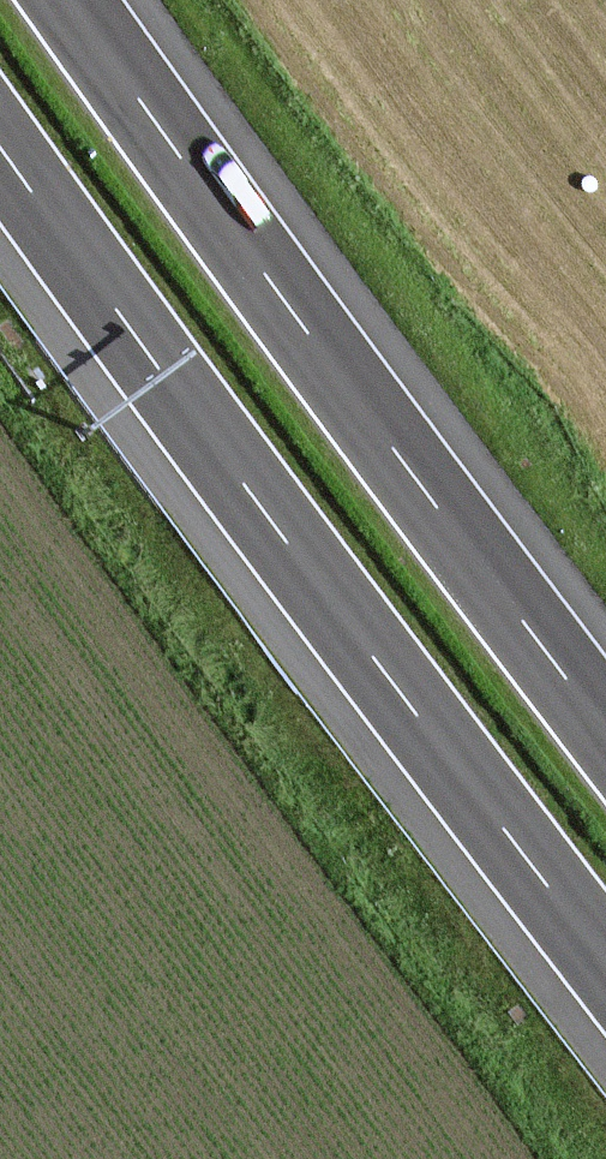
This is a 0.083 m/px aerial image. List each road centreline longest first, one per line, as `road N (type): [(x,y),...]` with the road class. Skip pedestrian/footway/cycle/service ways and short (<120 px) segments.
road 1 (motorway): [(0,149),(316,584),(605,964)]
road 2 (motorway): [(605,740),(71,0)]

